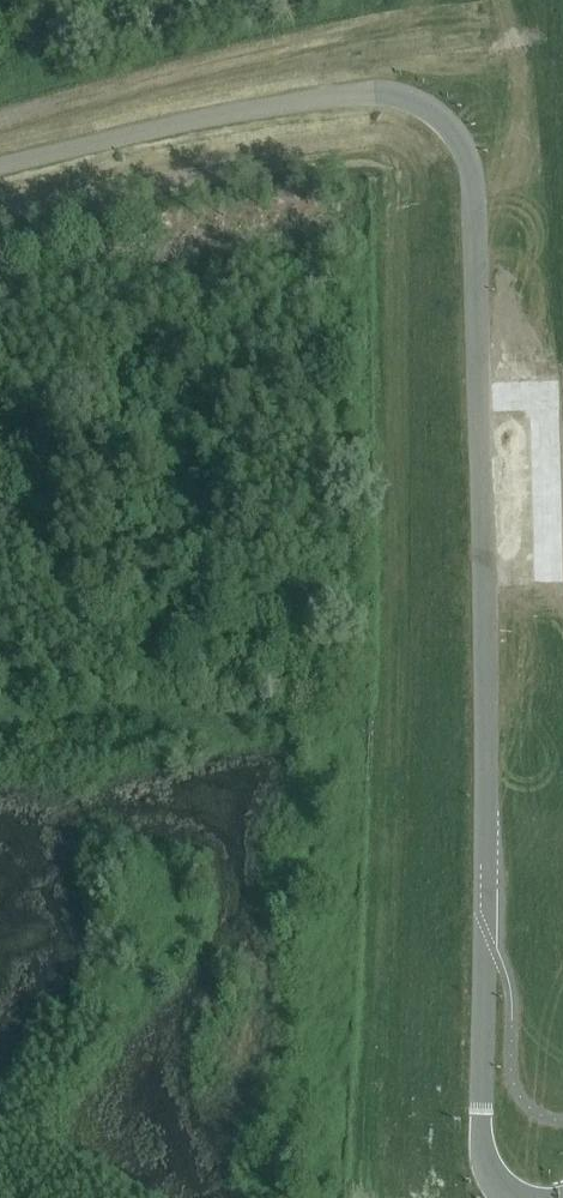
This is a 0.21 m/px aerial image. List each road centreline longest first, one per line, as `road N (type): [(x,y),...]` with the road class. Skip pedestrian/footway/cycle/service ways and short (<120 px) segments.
road 1 (unclassified): [(0,166),(222,115),(388,92),(426,105),(460,153),(481,516),(480,1144),(487,1171),(510,1197)]
road 2 (track): [(359,1197),(375,715),(367,188)]
road 3 (track): [(0,211),(291,159),(460,153)]
road 4 (track): [(362,0),(356,30),(0,120)]
road 5 (track): [(368,227),(315,227),(0,288)]

